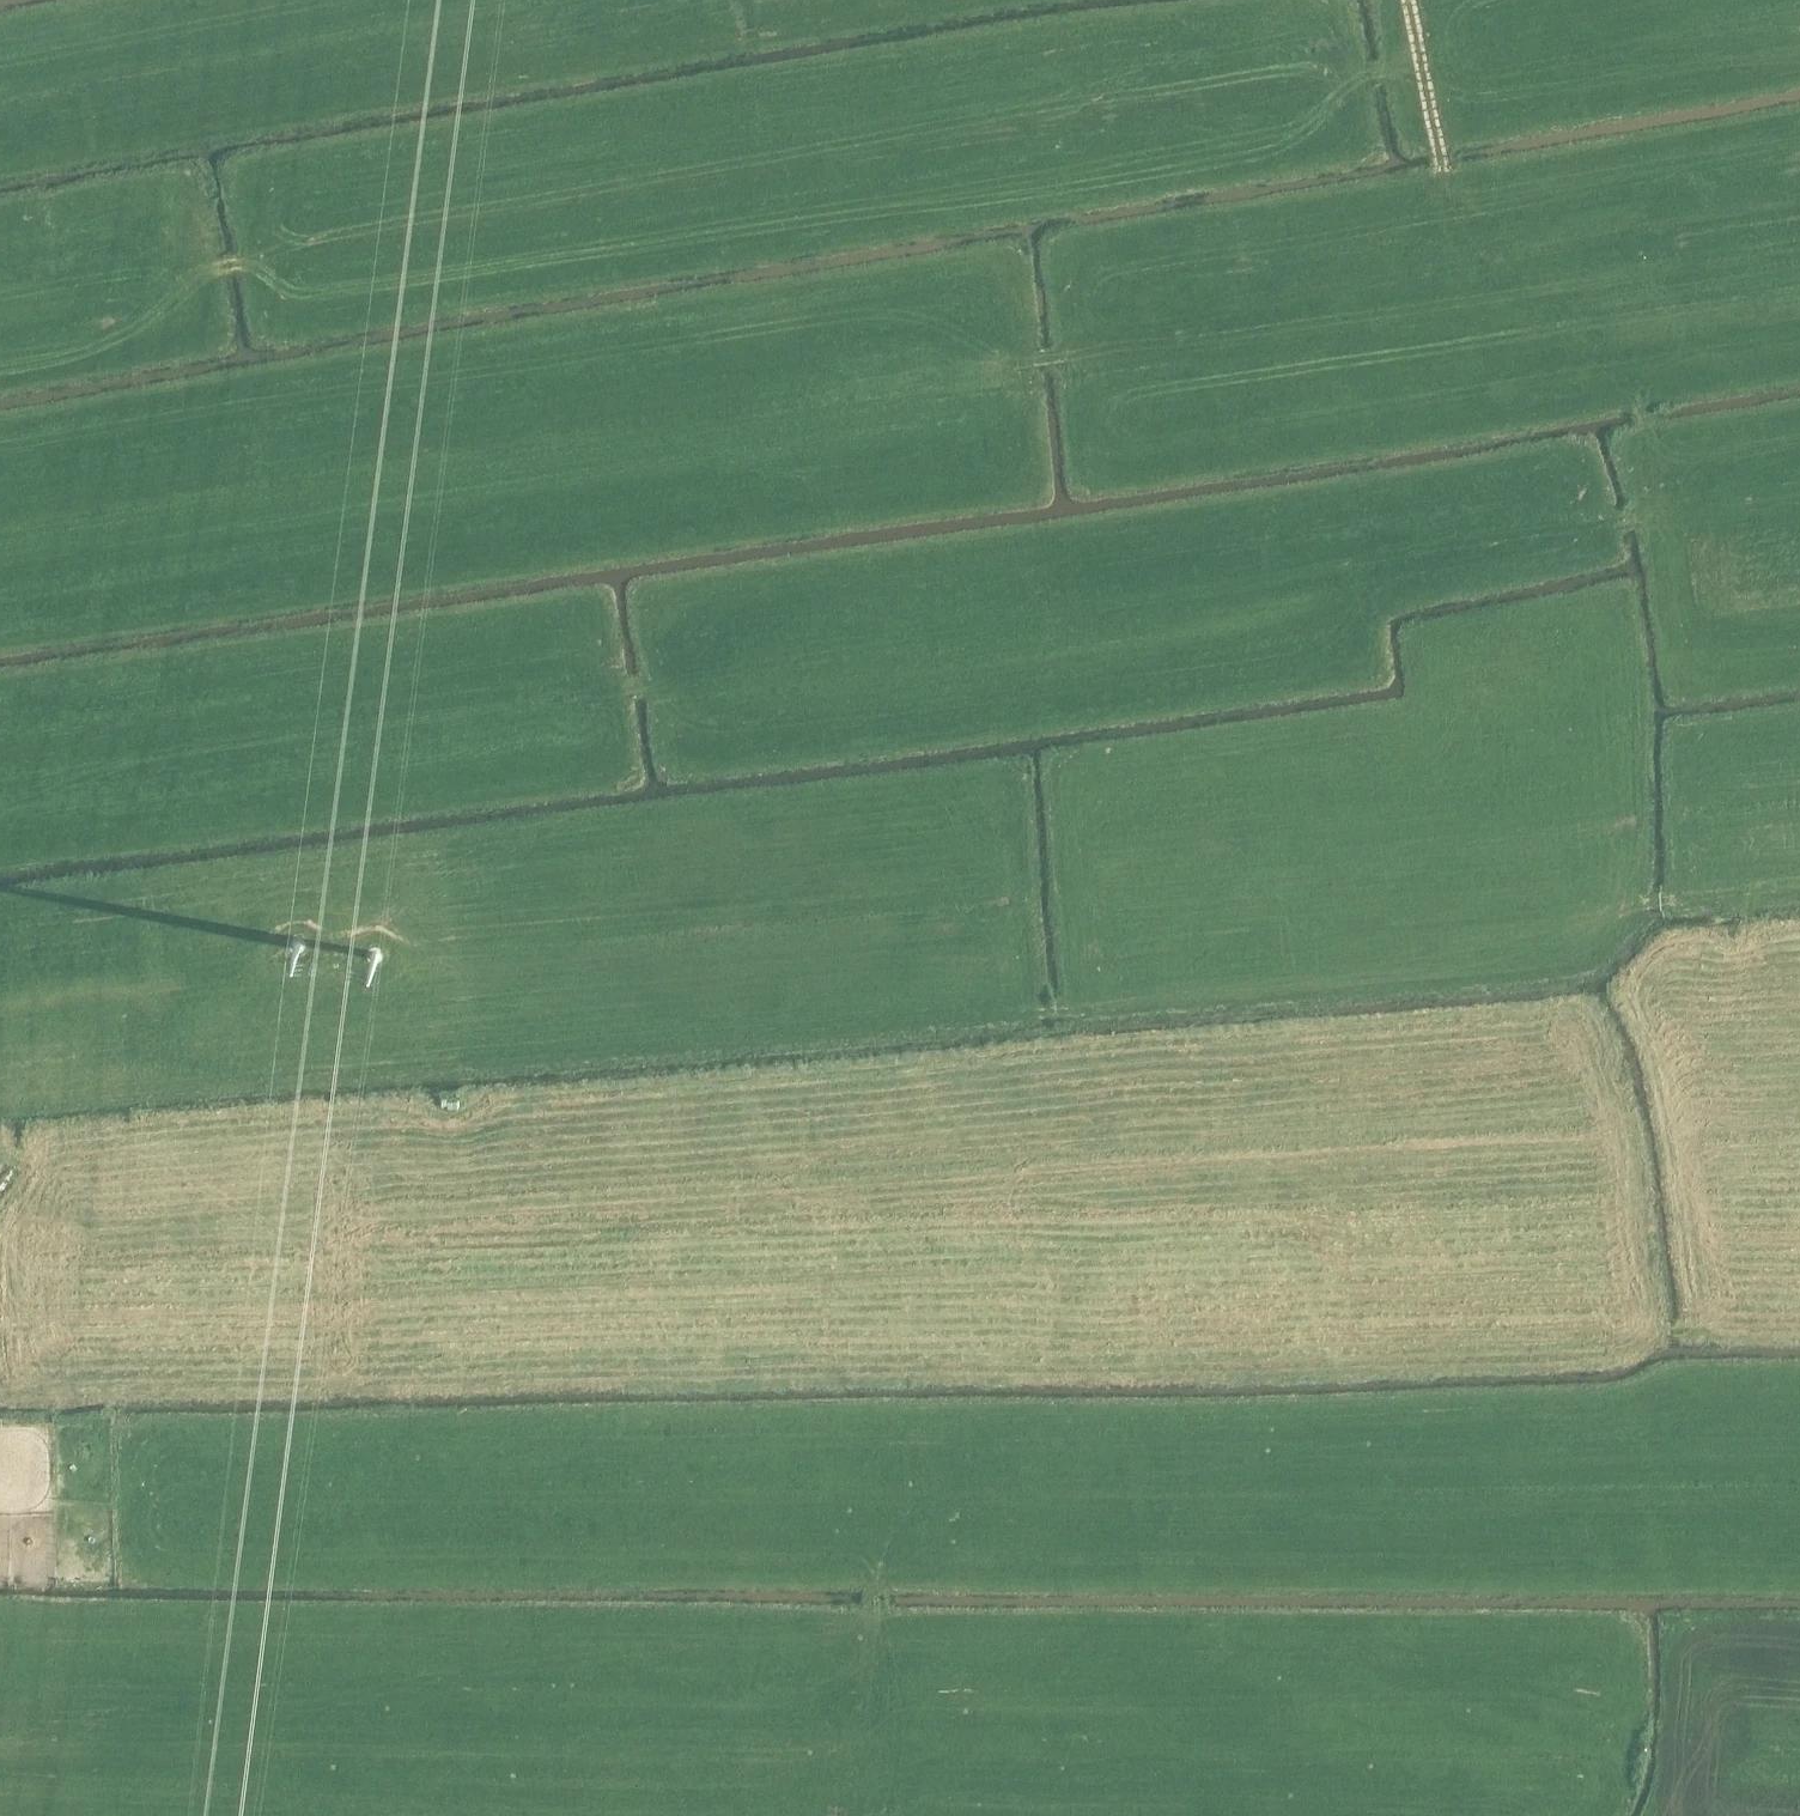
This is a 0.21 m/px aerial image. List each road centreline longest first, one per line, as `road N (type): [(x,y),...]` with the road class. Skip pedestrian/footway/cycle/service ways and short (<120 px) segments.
road 1 (track): [(1657,518),(1651,422),(1627,371),(1458,242),(1423,65)]
road 2 (track): [(1423,65),(1280,89)]

